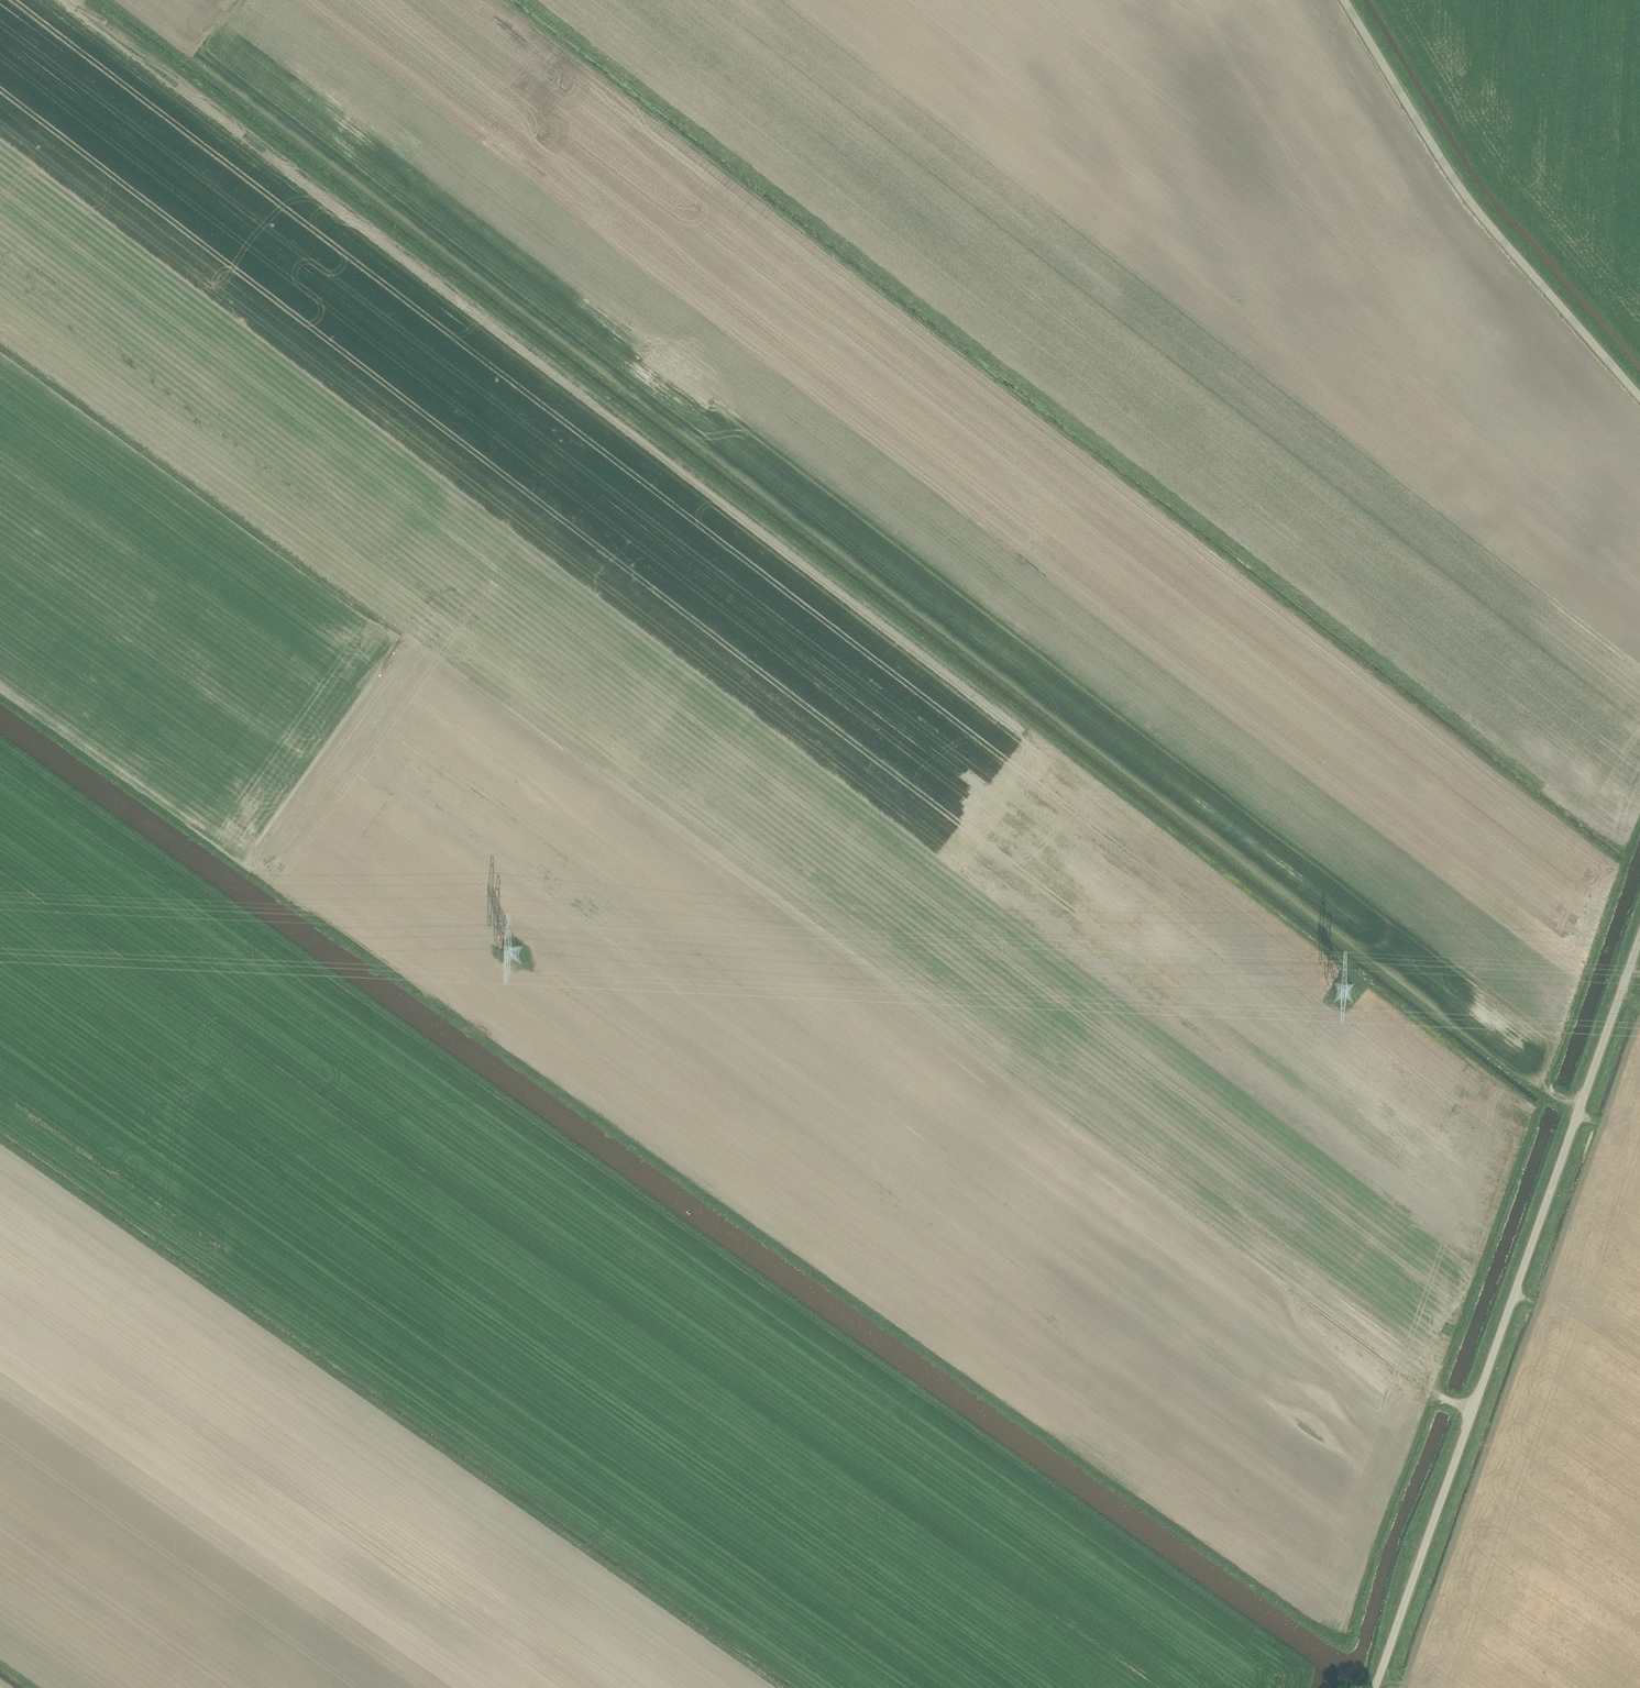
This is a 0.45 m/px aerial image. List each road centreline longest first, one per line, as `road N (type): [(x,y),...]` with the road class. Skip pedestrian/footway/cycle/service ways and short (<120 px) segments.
road 1 (unclassified): [(1378,1687),(1639,935)]
road 2 (unclassified): [(1639,398),(1475,208),(1344,0)]

